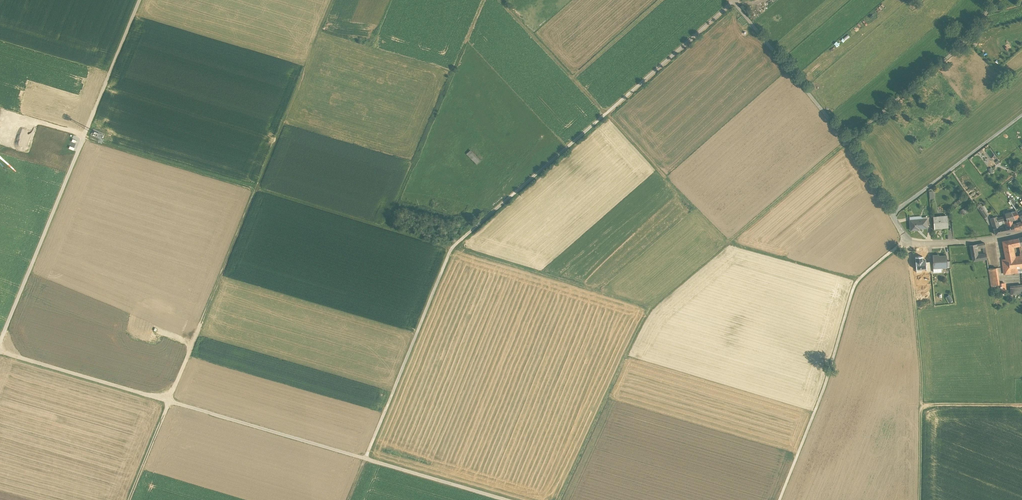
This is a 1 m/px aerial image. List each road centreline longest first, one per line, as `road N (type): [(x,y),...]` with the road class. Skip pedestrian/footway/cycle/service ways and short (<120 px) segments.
road 1 (track): [(733,3),(452,249),(366,460)]
road 2 (track): [(499,0),(729,246),(858,282)]
road 3 (track): [(847,142),(649,310),(561,499)]
road 4 (track): [(168,402),(334,0)]
road 5 (track): [(452,249),(84,139)]
road 6 (unclassified): [(140,0),(0,344)]
road 7 (track): [(502,499),(168,402)]
road 8 (track): [(906,242),(853,290),(780,499)]
road 9 (track): [(909,244),(921,372),(920,499)]
road 10 (track): [(484,0),(387,229)]
road 11 (track): [(997,0),(967,40),(847,142)]
road 12 (track): [(649,310),(451,251)]
road 13 (track): [(847,142),(733,3)]
road 14 (track): [(168,402),(0,352)]
road 15 (track): [(891,217),(1021,115)]
road 16 (track): [(50,222),(39,187),(42,147),(0,127)]

